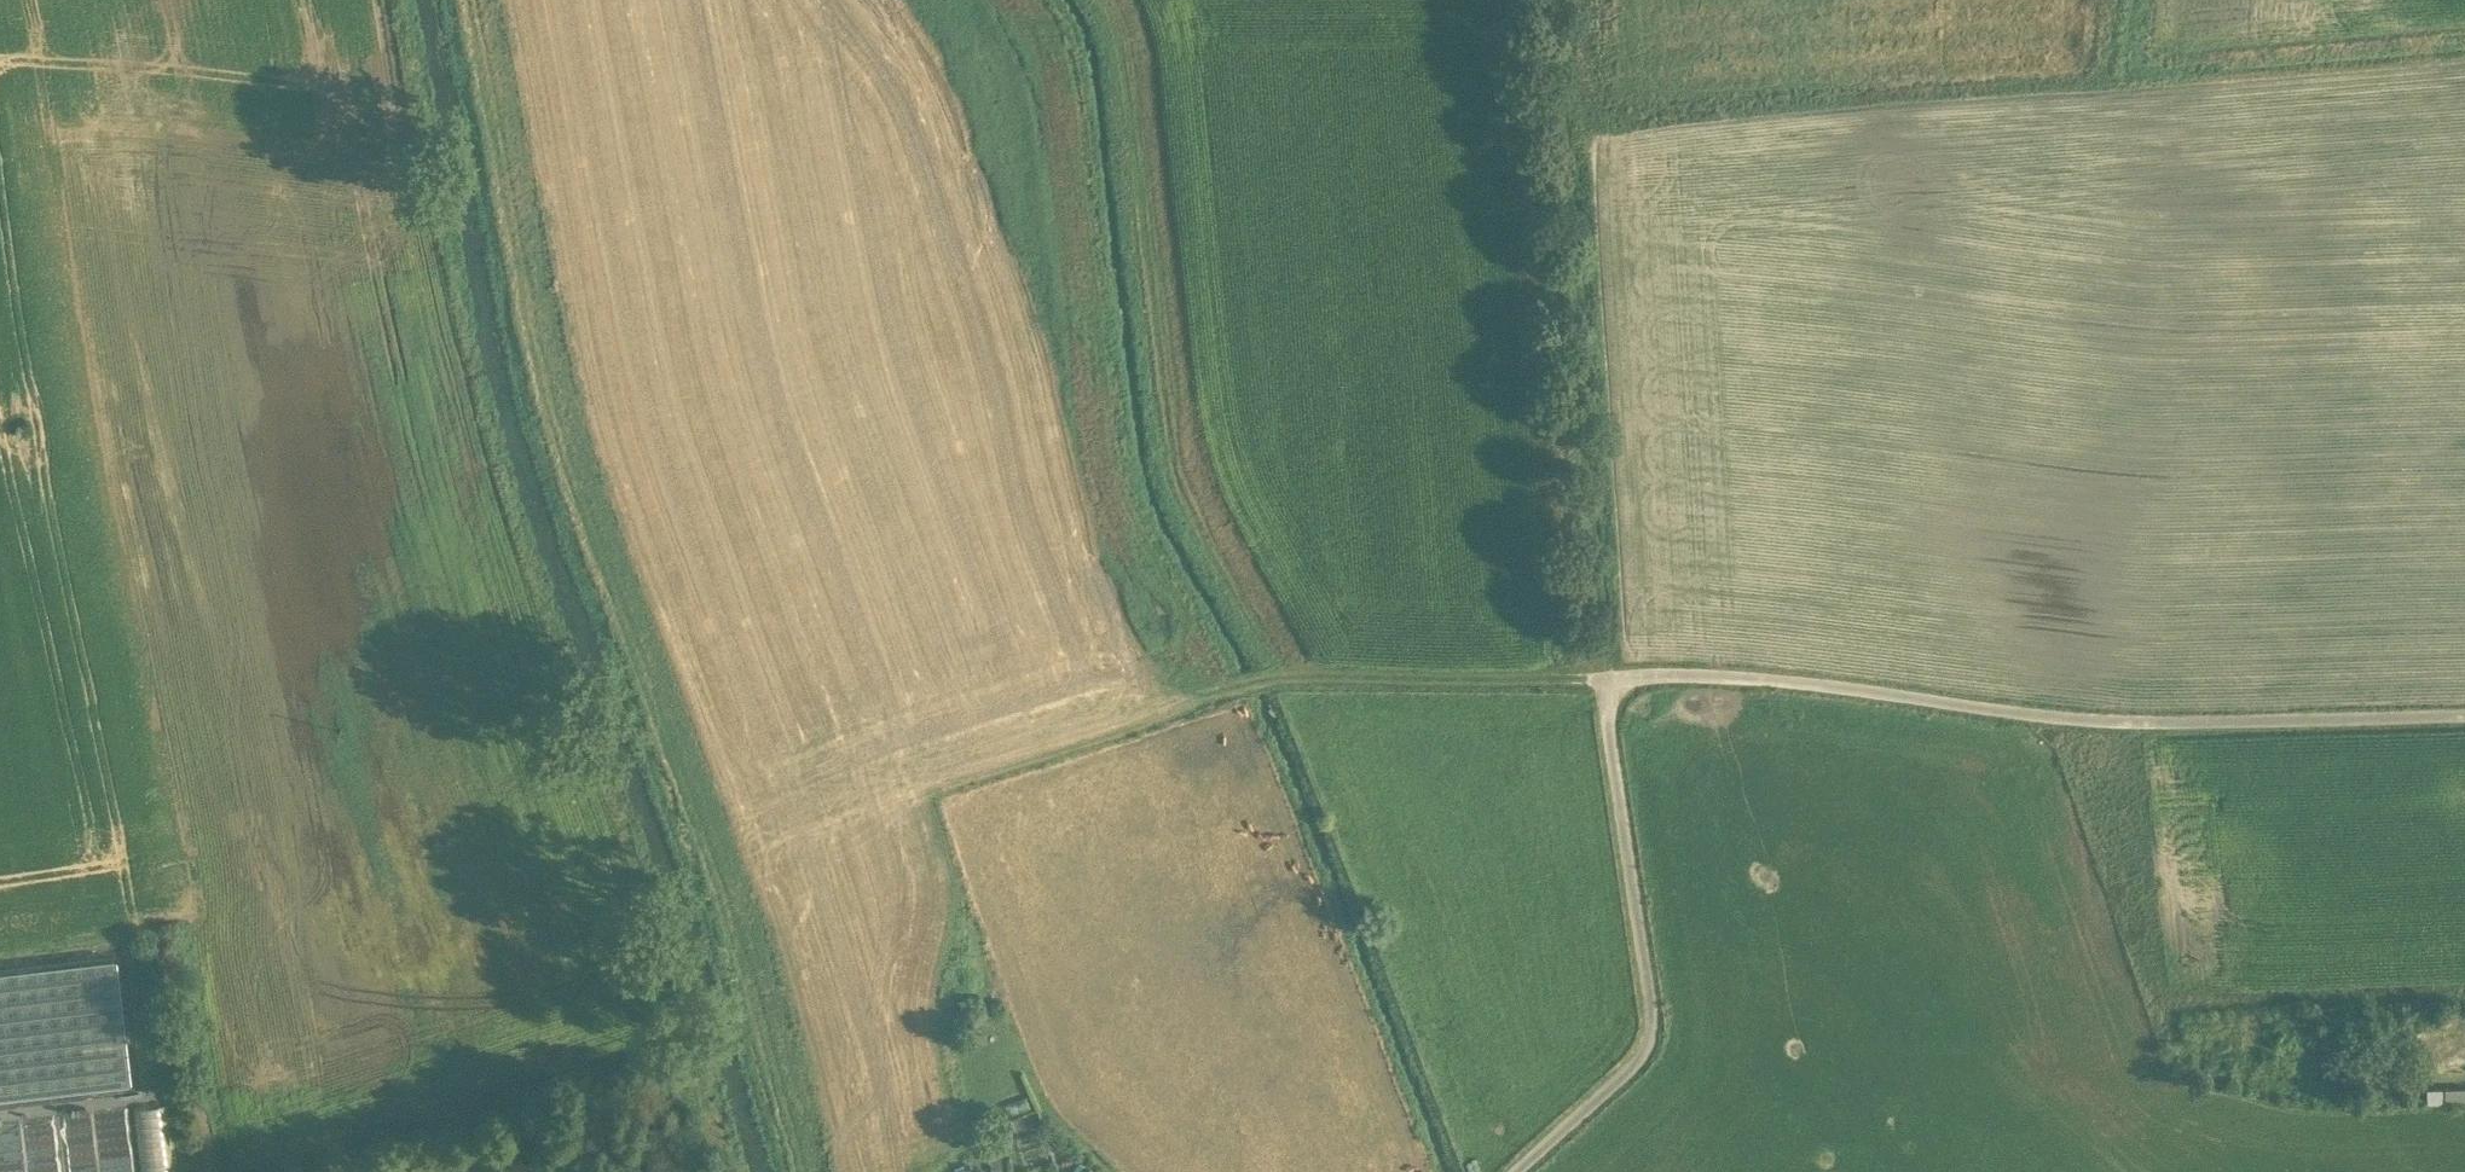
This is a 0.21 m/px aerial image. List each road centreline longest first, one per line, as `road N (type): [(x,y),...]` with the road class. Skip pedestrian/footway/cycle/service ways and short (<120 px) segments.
road 1 (track): [(2464,715),(2119,717),(1824,681),(1679,672),(1603,677)]
road 2 (track): [(1550,0),(1603,677)]
road 3 (unclassified): [(1603,677),(1652,1041),(1516,1171)]
road 4 (track): [(1203,706),(1288,677),(1603,677)]

